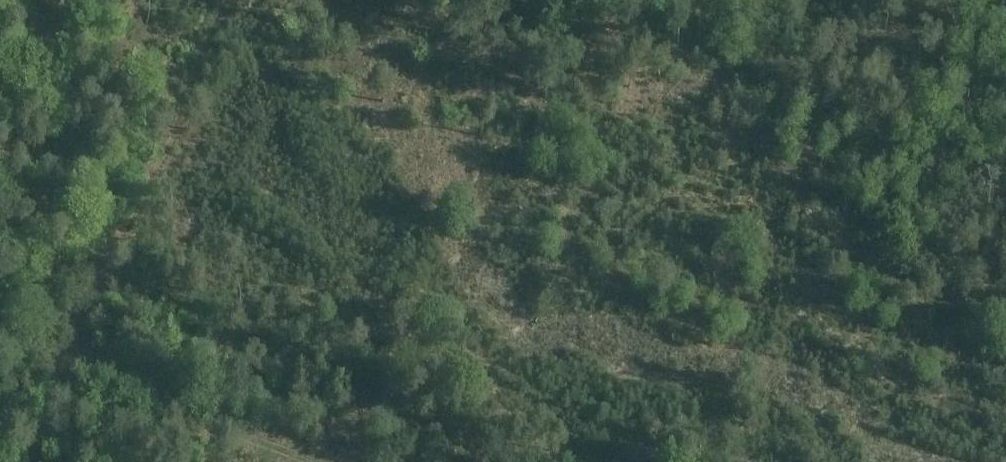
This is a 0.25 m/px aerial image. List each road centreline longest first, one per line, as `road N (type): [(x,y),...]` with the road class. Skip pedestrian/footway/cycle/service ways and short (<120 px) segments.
road 1 (track): [(26,461),(167,134)]
road 2 (track): [(332,461),(71,360)]

